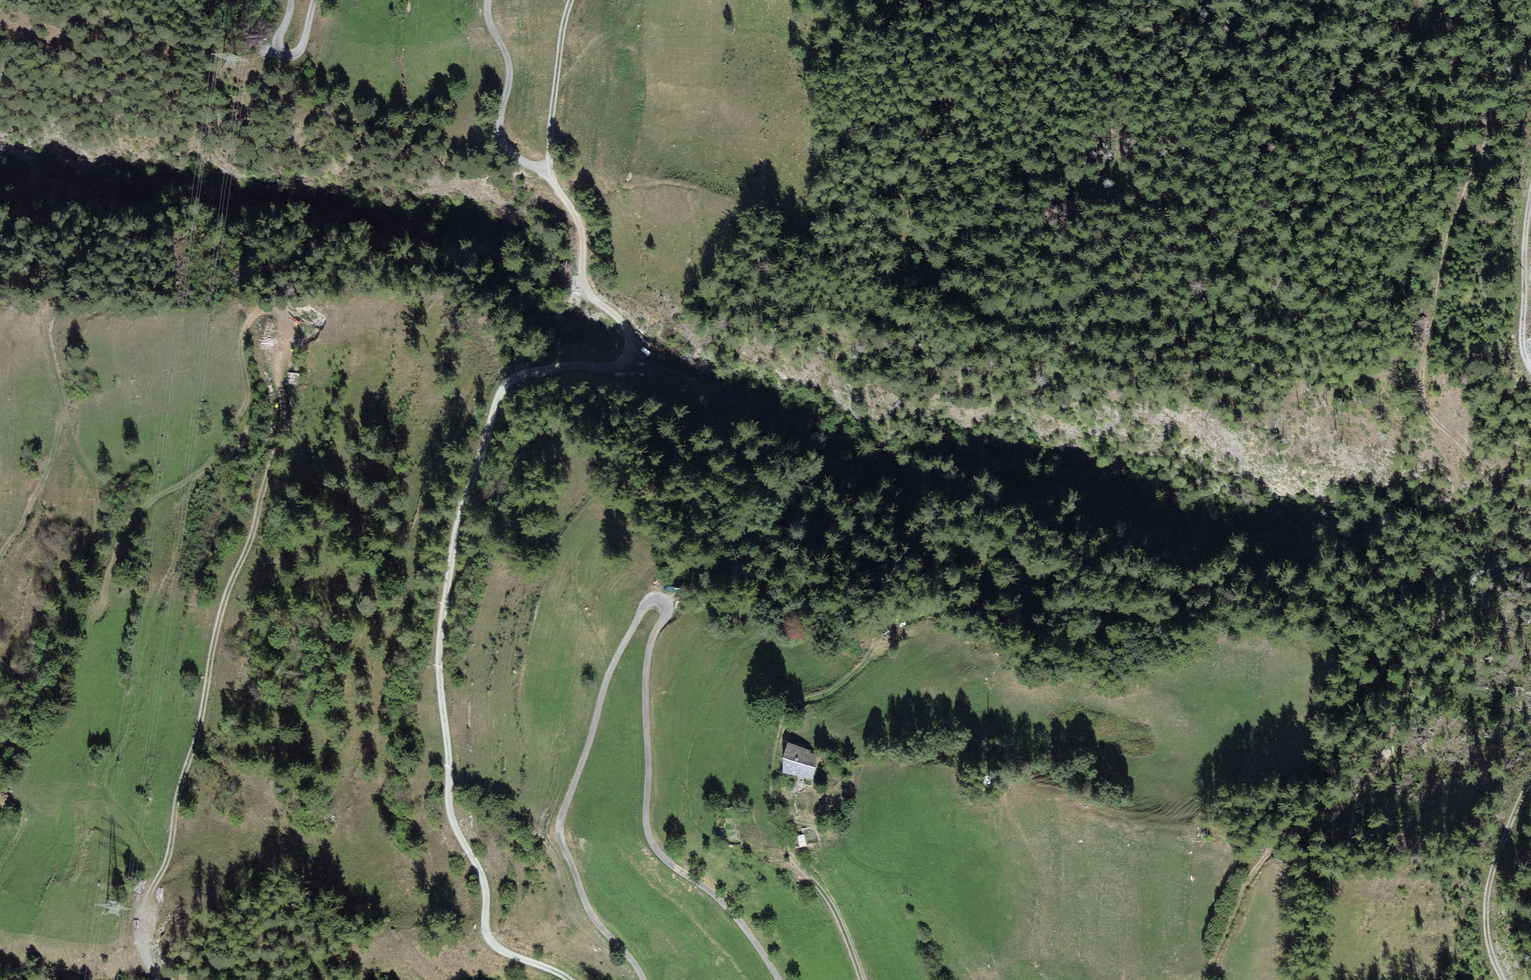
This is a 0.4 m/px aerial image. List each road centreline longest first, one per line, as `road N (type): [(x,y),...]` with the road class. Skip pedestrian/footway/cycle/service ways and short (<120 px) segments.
road 1 (track): [(486,0),(510,70),(499,129),(520,157),(547,169),(578,234),(582,285),(621,328),(621,352),(587,365),(530,369),(495,407),(453,535),(437,654),(447,812),(481,877),(487,932),(506,956),(567,979)]
road 2 (unclassified): [(644,979),(588,915),(557,824),(613,659),(653,598),(666,610),(644,664),(646,834),(674,869),(734,918),(777,979)]
road 3 (track): [(160,979),(147,963),(144,913),(167,860),(217,623),(285,408),(281,320)]
road 4 (track): [(1209,979),(1259,866),(1376,770),(1404,689),(1434,654),(1441,612),(1479,573),(1530,556)]
road 5 (track): [(1530,507),(1508,501),(1429,412),(1422,364),(1444,249),(1530,51)]
road 6 (track): [(861,979),(829,901),(779,837),(769,797),(782,715),(829,692),(888,643)]
road 7 (track): [(1501,979),(1486,941),(1487,880),(1512,803),(1530,779)]
road 8 (track): [(1530,369),(1519,325),(1530,185)]
road 9 (track): [(547,169),(571,0)]
road 10 (track): [(289,0),(276,44),(282,59),(298,54),(314,0)]

